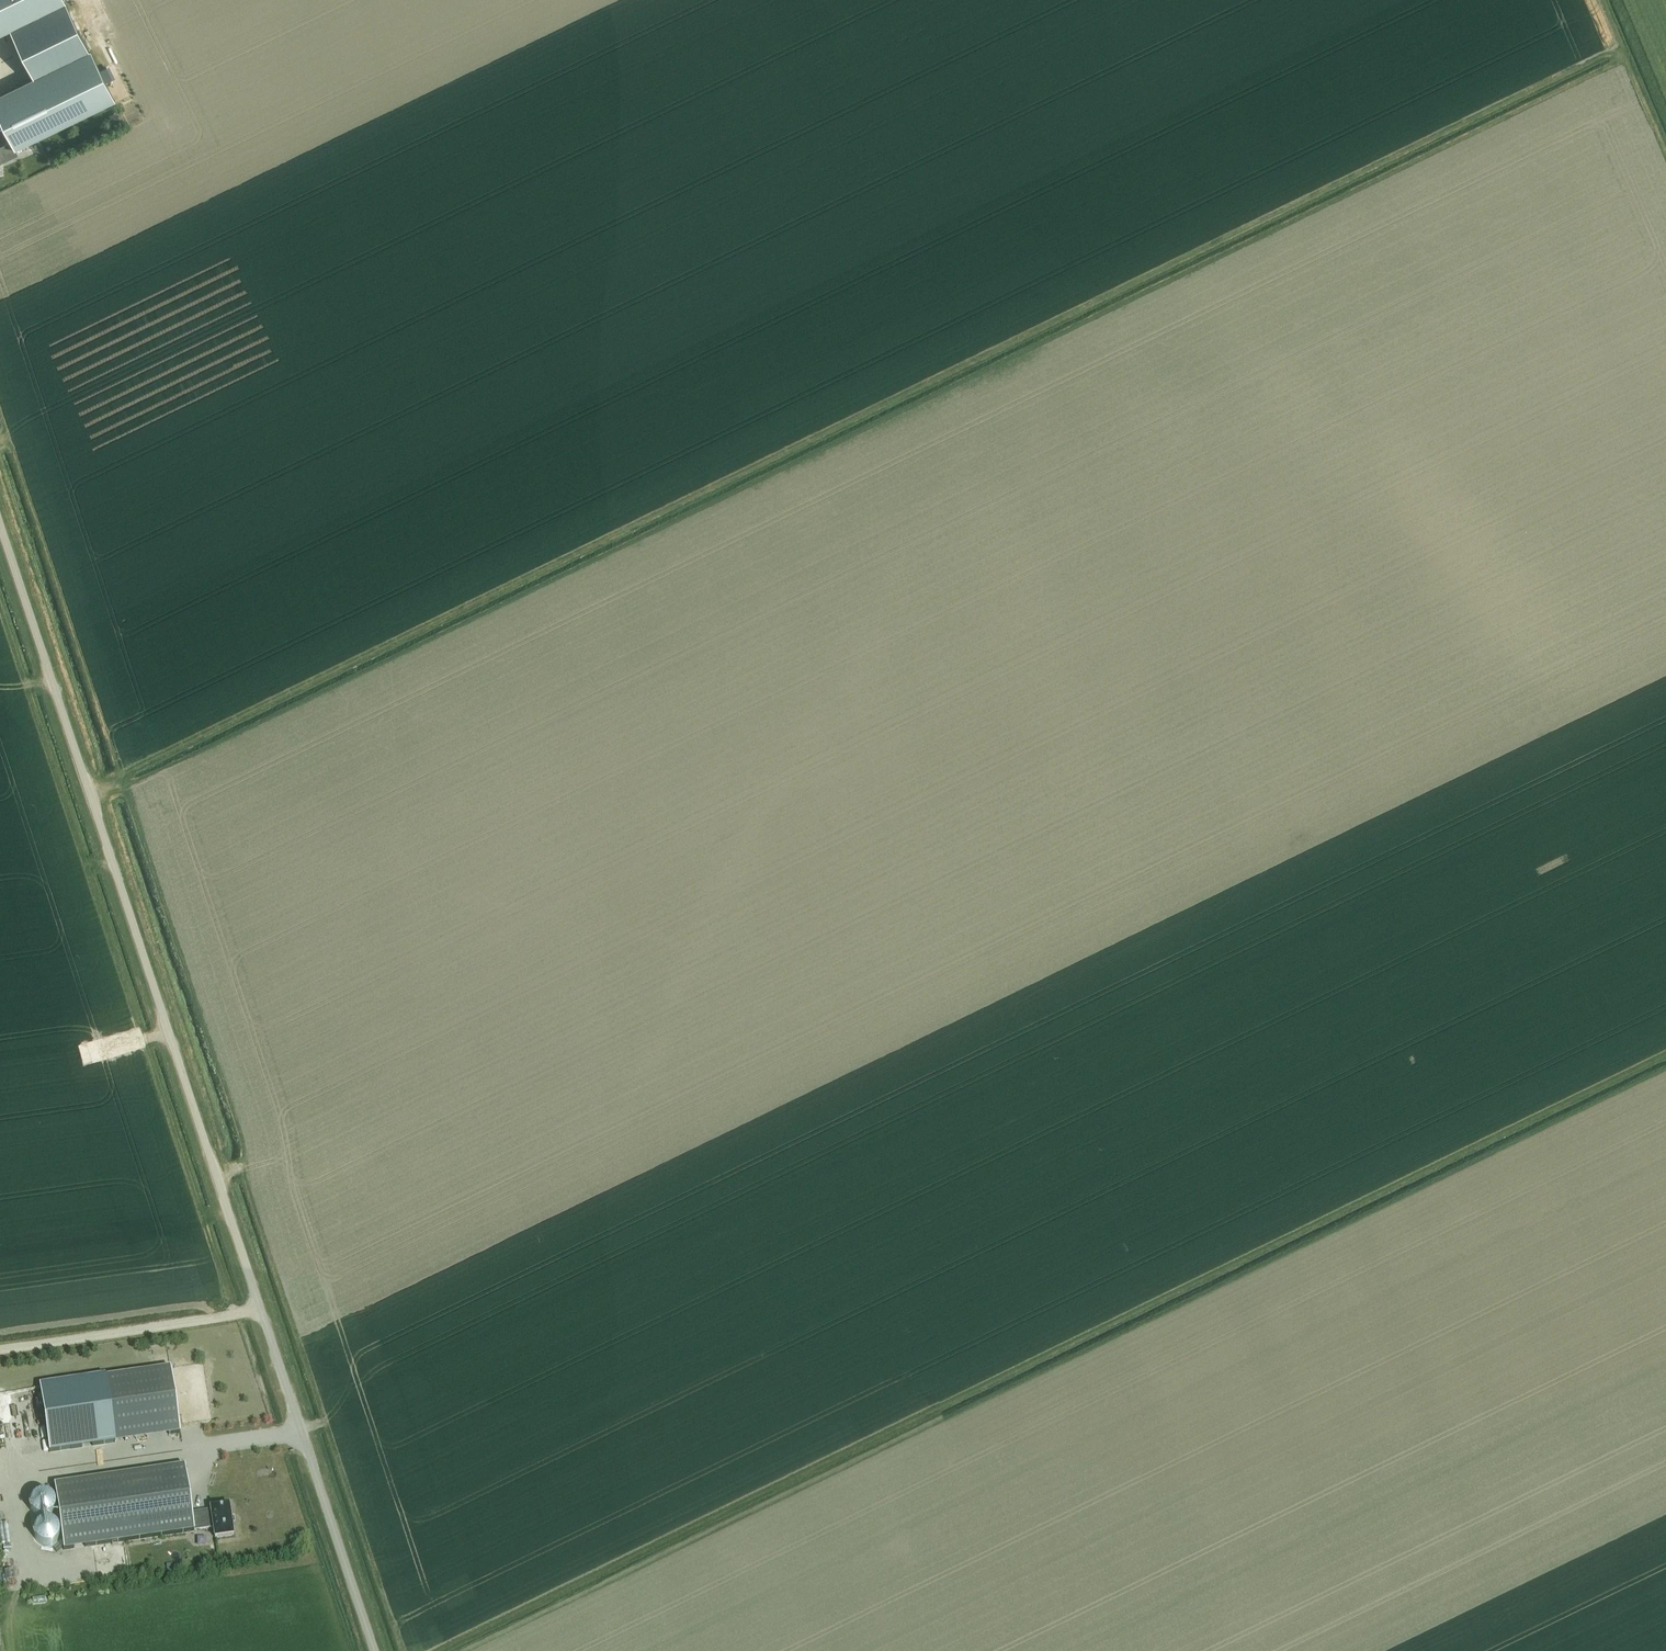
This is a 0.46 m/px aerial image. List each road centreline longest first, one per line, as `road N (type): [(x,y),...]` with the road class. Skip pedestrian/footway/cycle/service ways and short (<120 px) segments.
road 1 (unclassified): [(374,1650),(0,524)]

